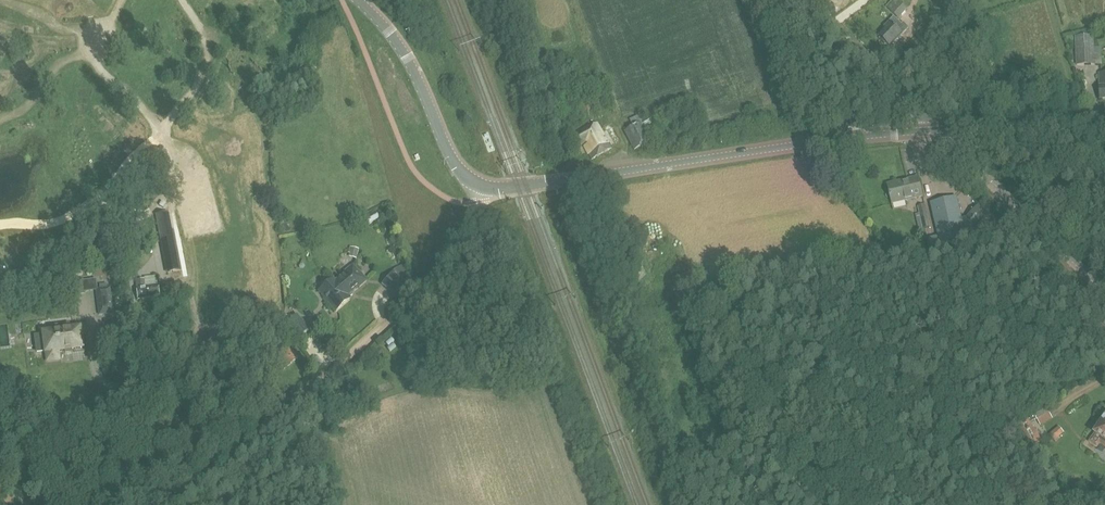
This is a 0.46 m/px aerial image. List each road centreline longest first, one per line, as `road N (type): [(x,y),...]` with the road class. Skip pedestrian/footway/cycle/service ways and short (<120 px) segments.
road 1 (primary): [(926,130),(483,187)]
road 2 (track): [(170,504),(432,283)]
road 3 (track): [(177,181),(215,407),(287,408)]
road 4 (primary): [(483,187),(457,170),(402,50),(358,0)]
road 5 (unclassified): [(1104,292),(971,161),(952,129)]
road 6 (unclassified): [(926,130),(901,93),(805,0)]
road 7 (primary): [(1104,122),(952,129)]

